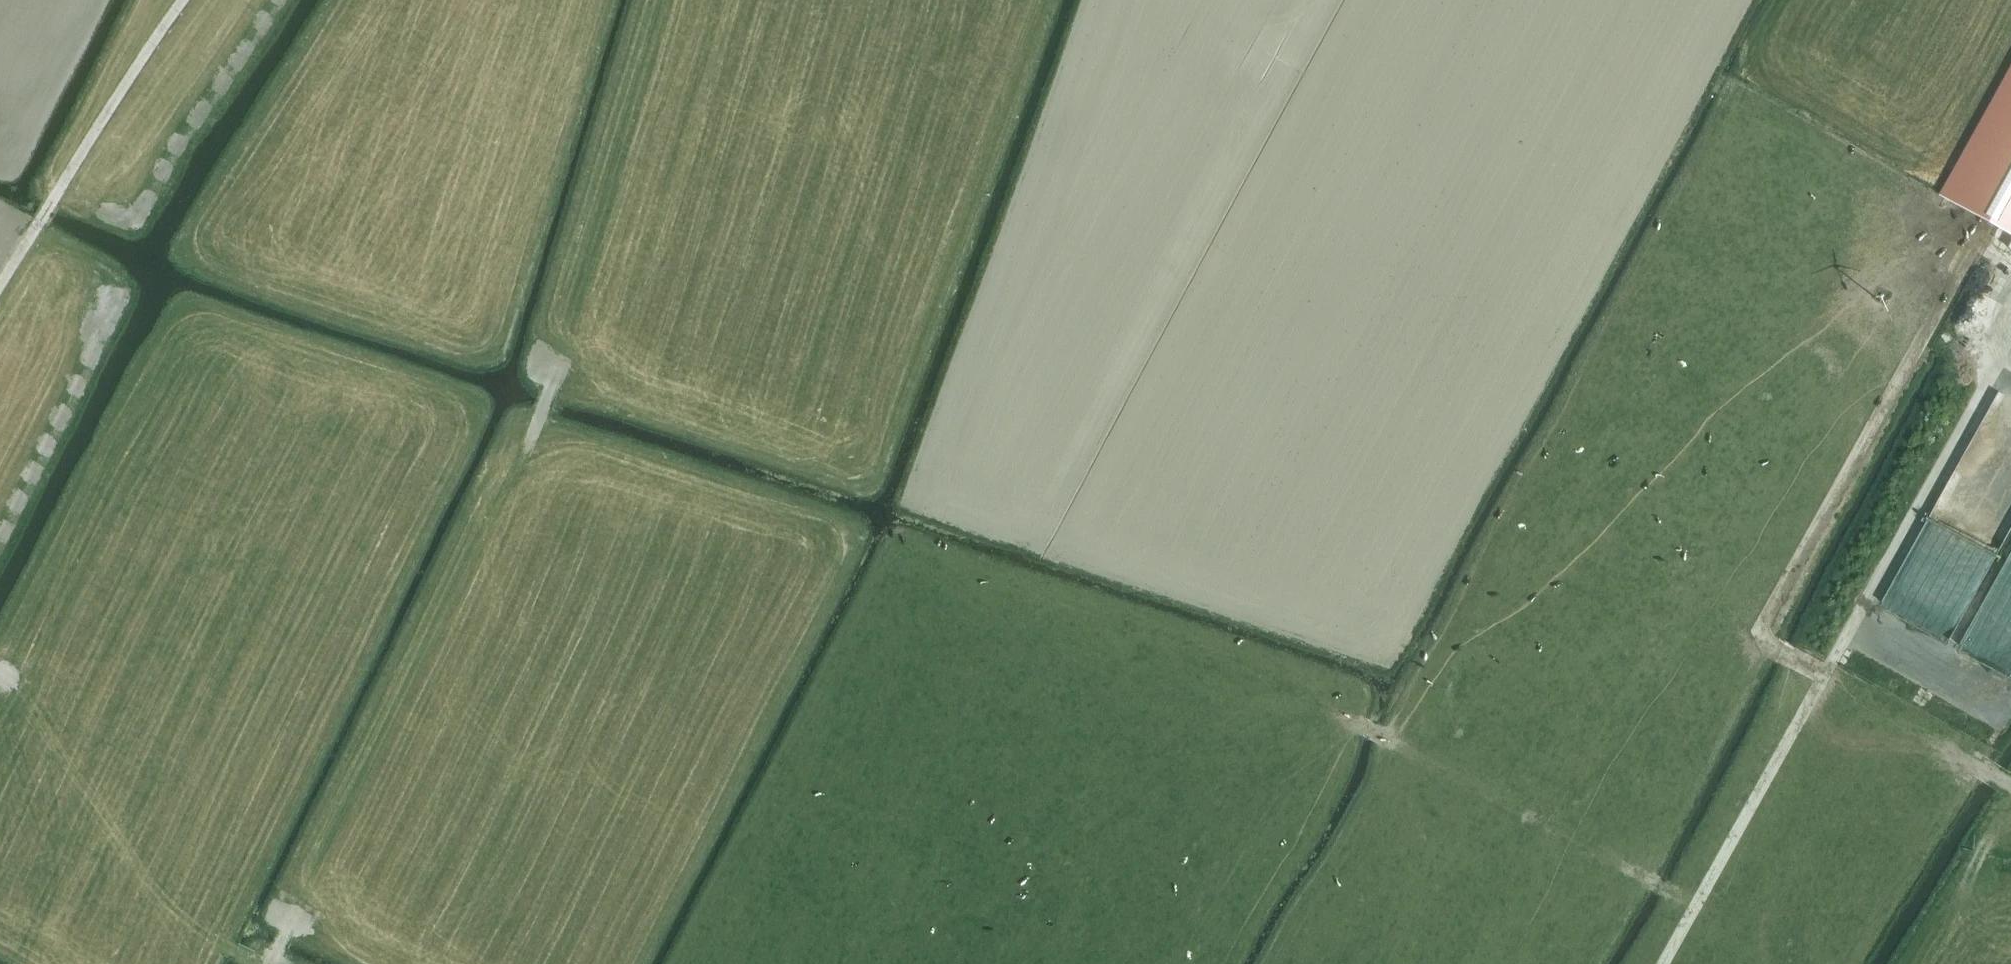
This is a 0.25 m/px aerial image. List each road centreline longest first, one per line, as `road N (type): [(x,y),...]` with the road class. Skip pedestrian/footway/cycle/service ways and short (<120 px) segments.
road 1 (track): [(1663,963),(2010,337)]
road 2 (track): [(184,0),(0,285)]

